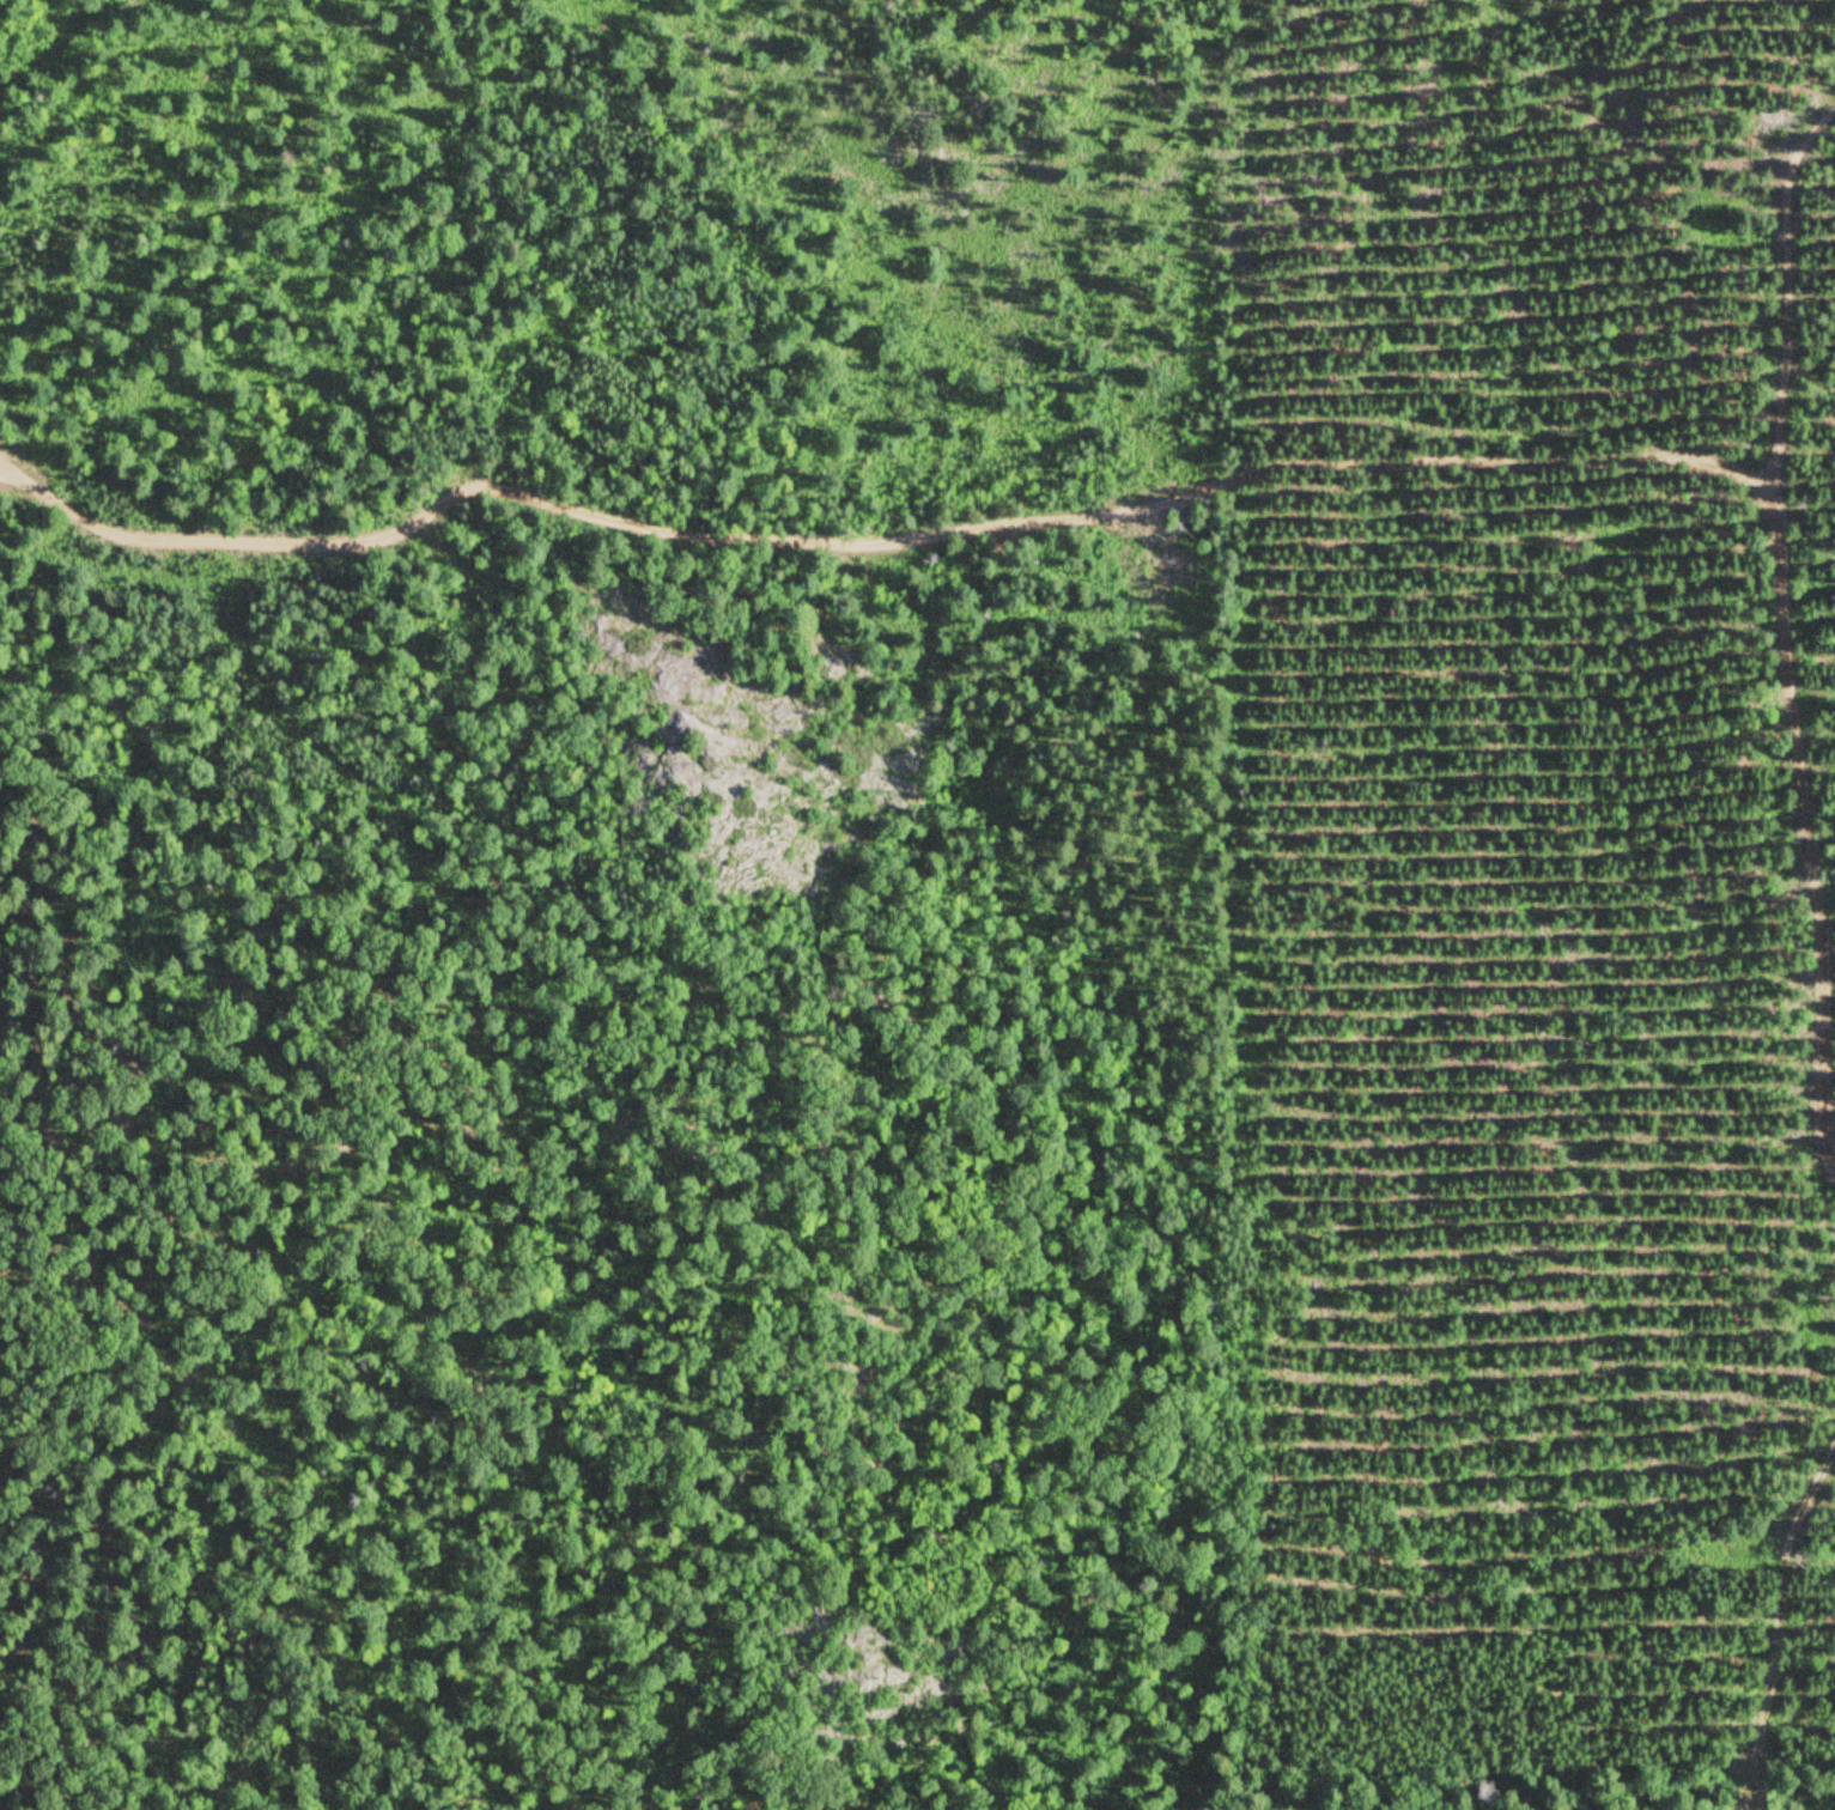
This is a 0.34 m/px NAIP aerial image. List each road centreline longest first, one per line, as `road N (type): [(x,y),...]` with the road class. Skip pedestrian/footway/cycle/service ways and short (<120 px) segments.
road 1 (track): [(1834,1173),(1786,505),(1786,181),(1805,141),(1834,115)]

